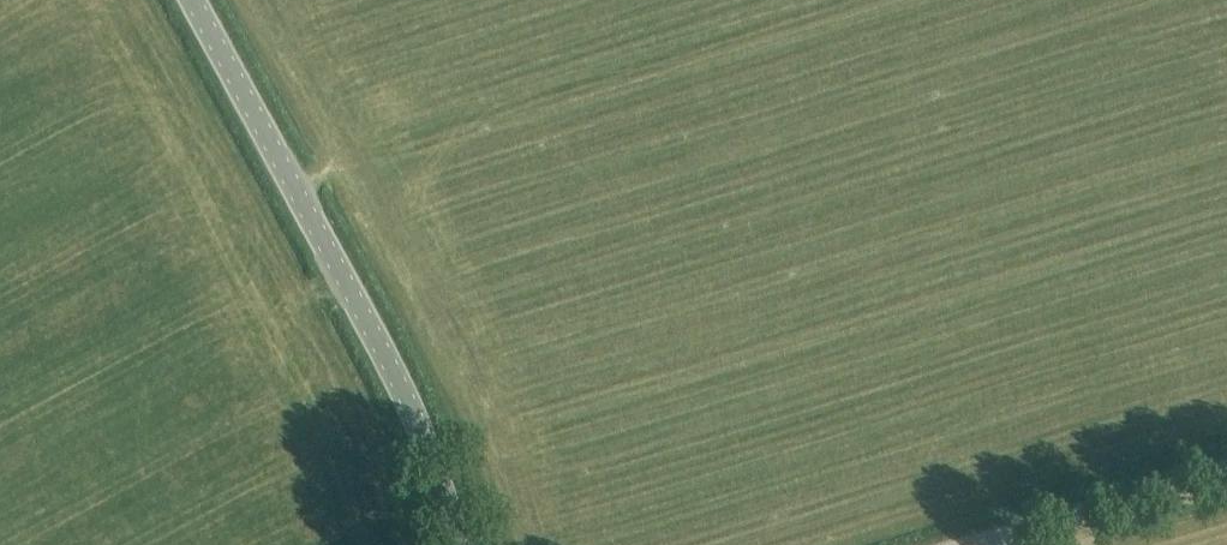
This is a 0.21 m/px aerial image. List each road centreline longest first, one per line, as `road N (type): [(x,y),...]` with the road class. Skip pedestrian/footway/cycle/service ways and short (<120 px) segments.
road 1 (tertiary): [(463,544),(401,382),(194,0)]
road 2 (unclassified): [(986,544),(1226,472)]

